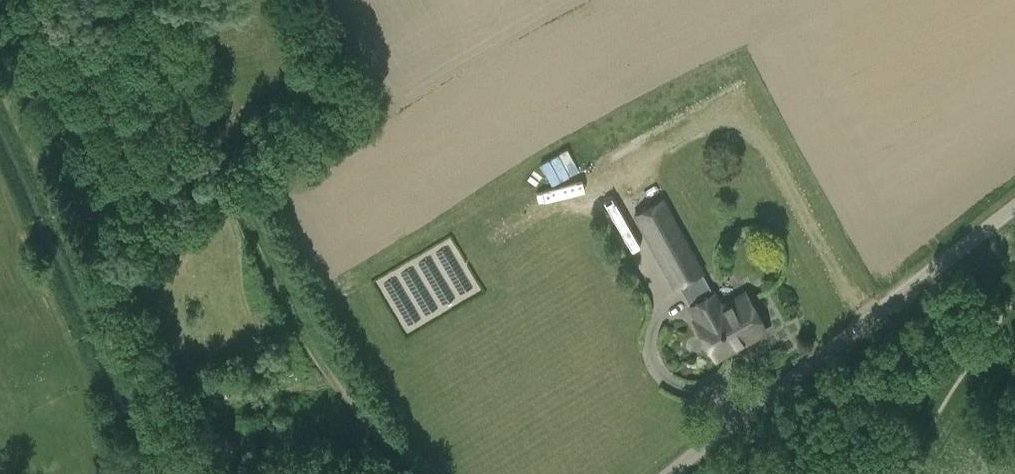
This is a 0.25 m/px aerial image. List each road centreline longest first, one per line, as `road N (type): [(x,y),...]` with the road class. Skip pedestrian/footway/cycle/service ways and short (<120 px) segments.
road 1 (unclassified): [(663,473),(1014,204)]
road 2 (track): [(398,473),(374,429),(304,349),(241,208)]

